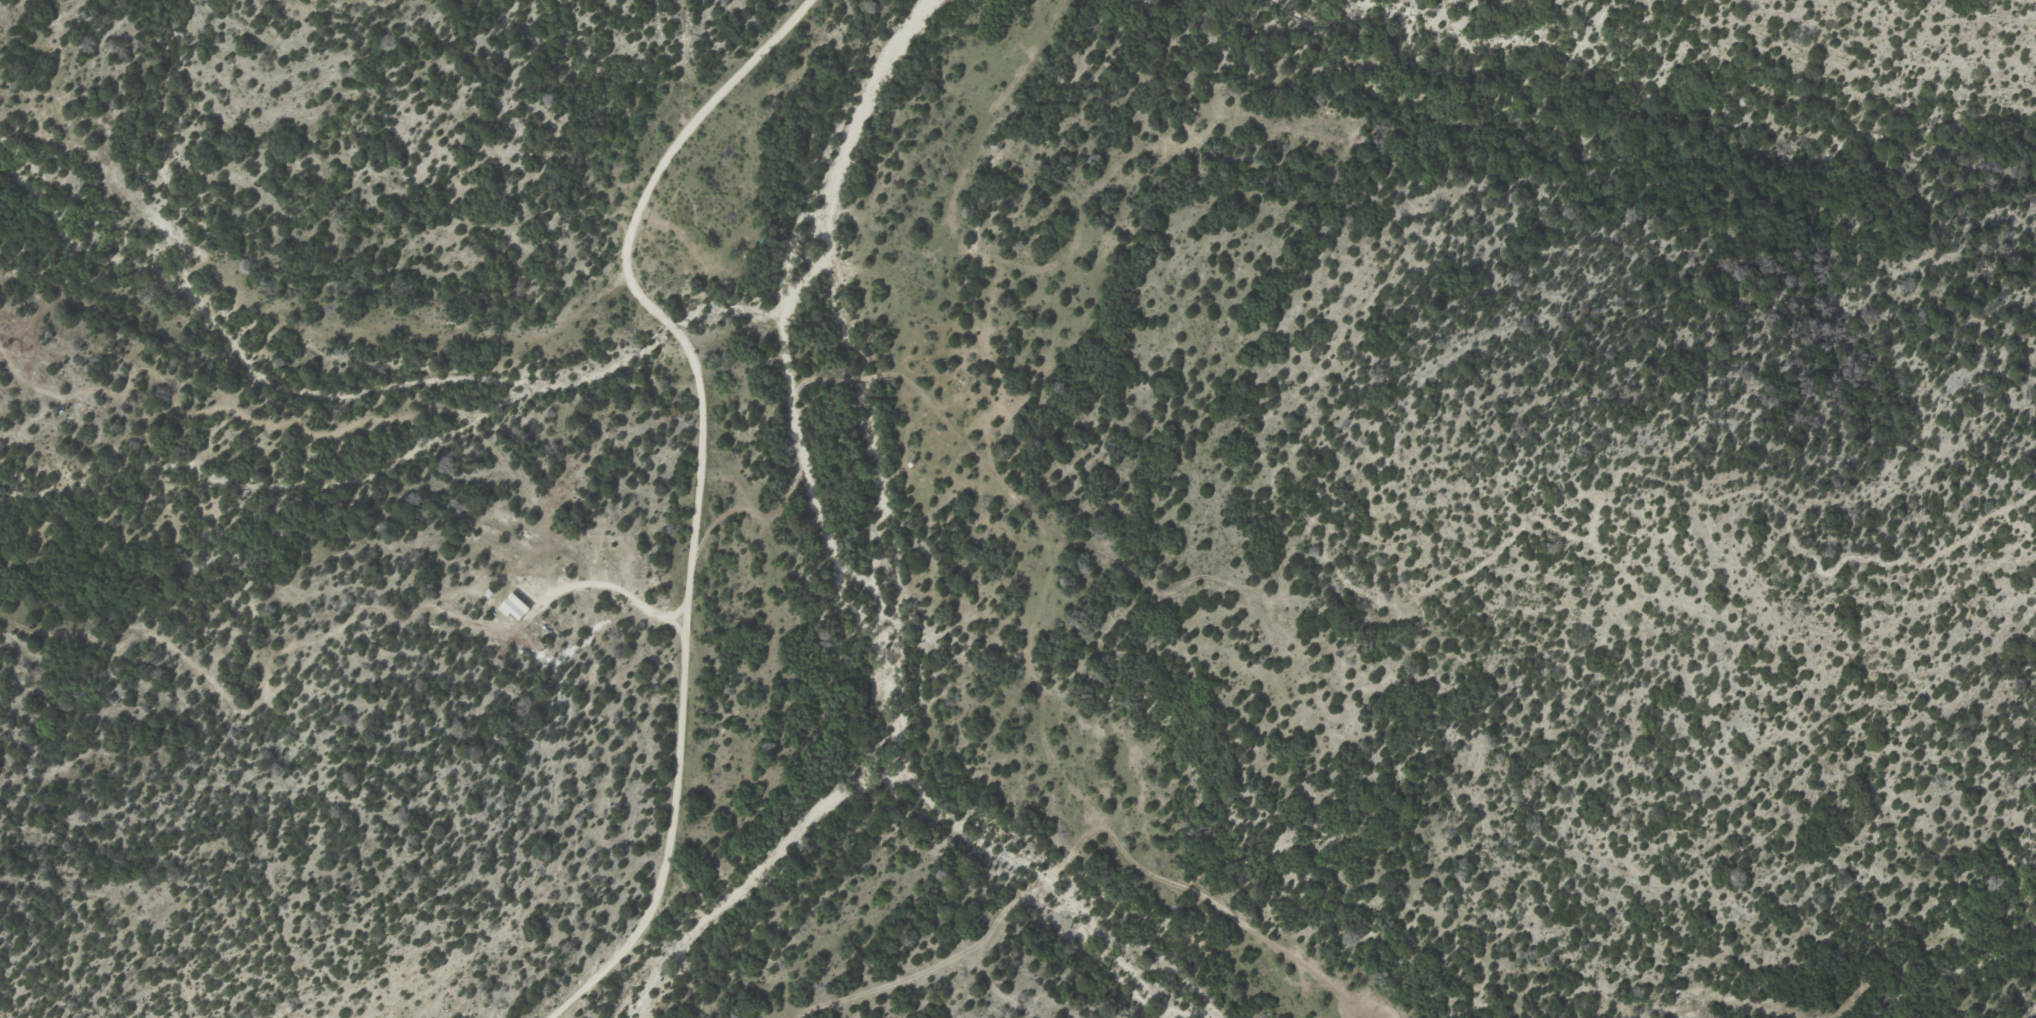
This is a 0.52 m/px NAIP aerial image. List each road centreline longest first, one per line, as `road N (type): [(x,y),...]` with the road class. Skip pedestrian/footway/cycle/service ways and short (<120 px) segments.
road 1 (residential): [(819,0),(671,161),(640,252),(640,280),(706,367),(680,822),(644,941),(557,1017)]

